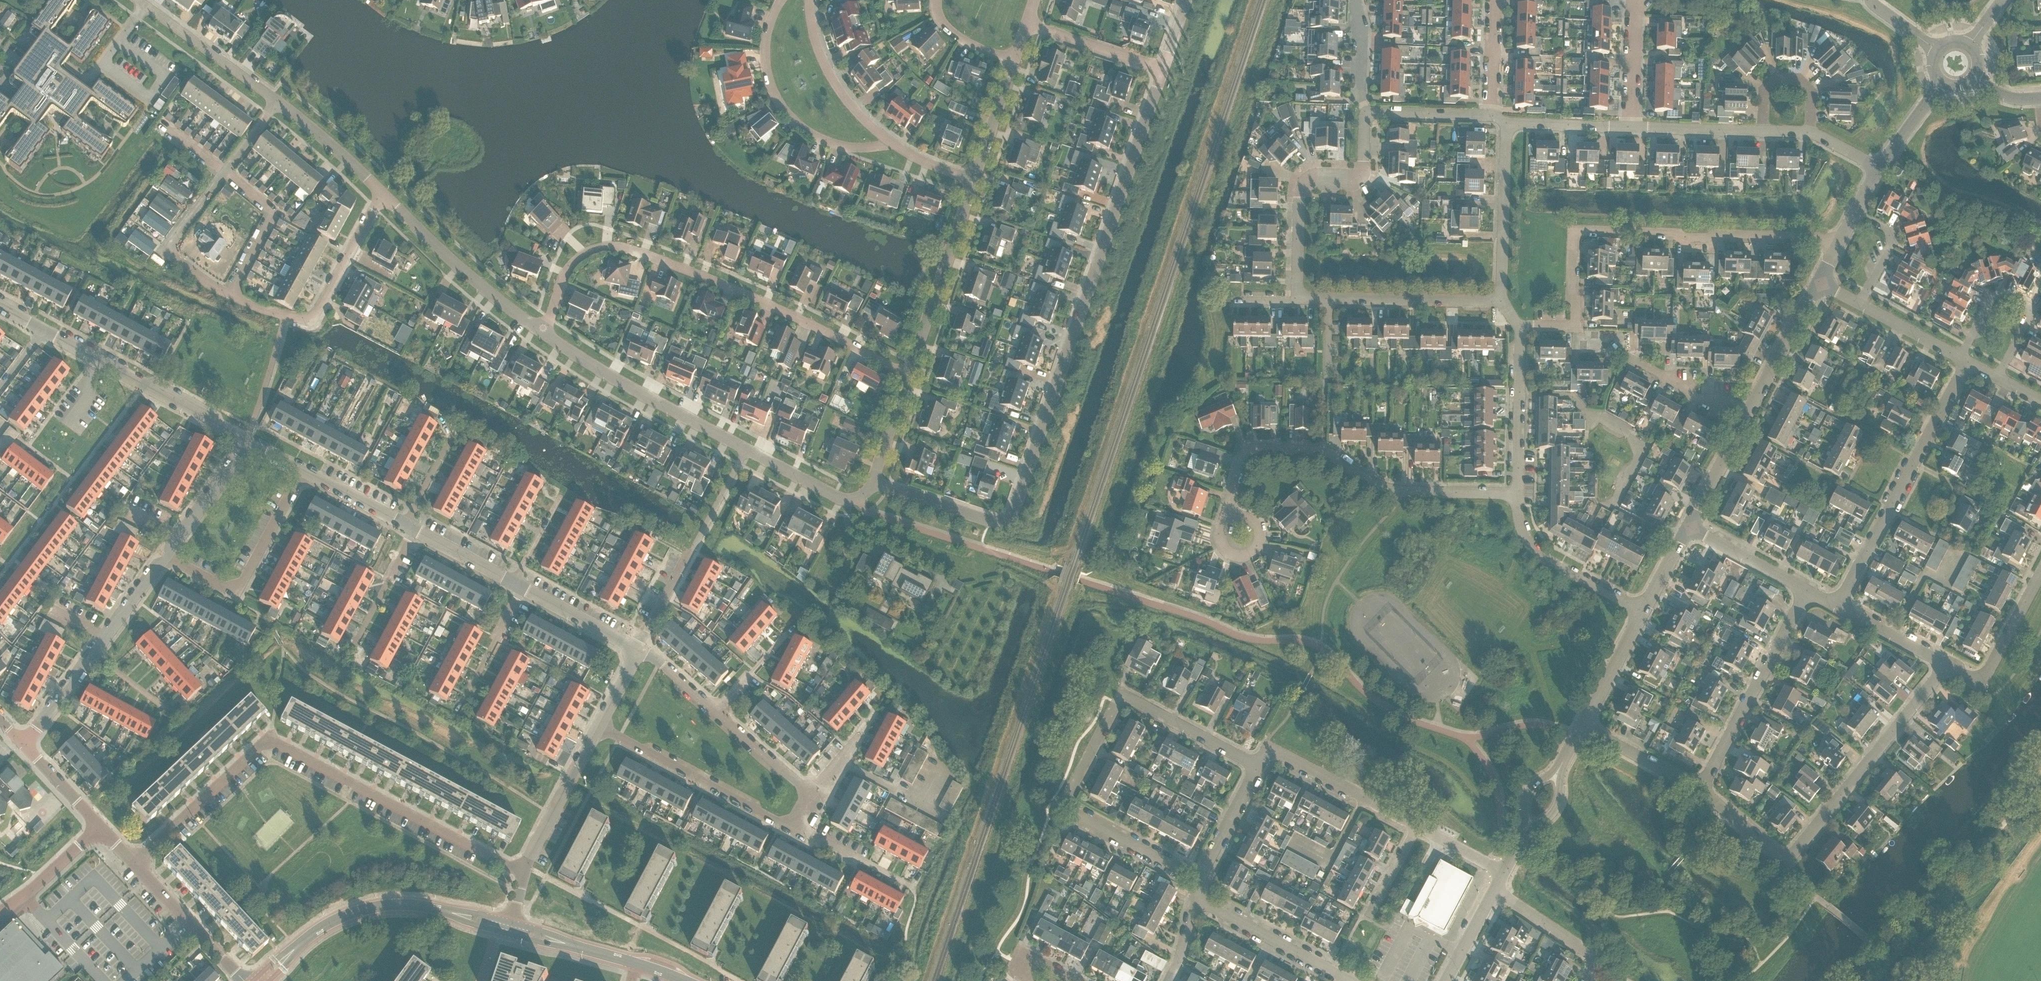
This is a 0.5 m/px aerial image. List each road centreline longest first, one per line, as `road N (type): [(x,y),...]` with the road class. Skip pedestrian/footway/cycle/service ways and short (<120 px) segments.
road 1 (residential): [(872,483),(988,521),(1013,513),(1162,69)]
road 2 (residential): [(277,101),(173,240),(173,259),(245,303),(313,316),(384,195)]
road 3 (residential): [(523,873),(271,739),(132,862)]
road 4 (residential): [(908,376),(799,320),(625,248),(604,247),(572,264),(542,332)]
road 5 (residential): [(1200,879),(1062,807),(1120,695),(1256,766)]
road 6 (residential): [(872,483),(858,498),(840,498),(542,332)]
road 7 (residential): [(1700,788),(1788,862),(1946,663)]
road 8 (residential): [(1574,327),(1575,231),(1814,238),(1838,248)]
road 9 (residential): [(1228,508),(1246,447),(1323,447),(1402,490),(1518,494)]
road 10 (residential): [(1835,605),(1967,363)]
road 11 (residential): [(894,143),(840,149),(816,142),(782,112),(765,50),(784,0)]
road 12 (residential): [(1296,300),(1300,191),(1317,177),(1361,179),(1366,114)]
road 13 (residential): [(1700,788),(1809,590)]
road 14 (residential): [(797,828),(601,726)]
road 15 (residential): [(167,559),(235,593),(300,468)]
road 16 (residential): [(908,376),(974,177)]
road 17 (residential): [(542,332),(384,195)]
road 18 (secondary): [(263,980),(326,924),(358,909),(444,909)]
road 19 (residential): [(1611,502),(1636,456),(1625,428),(1585,412),(1572,395),(1518,394)]
road 20 (residential): [(1746,418),(1574,327)]
road 21 (residential): [(1518,494),(1529,546),(1642,611)]
road 22 (residential): [(1505,122),(1503,302)]
road 23 (residential): [(1414,825),(1268,756),(1256,766)]
road 24 (residential): [(1351,980),(1195,898)]
road 25 (residential): [(1503,302),(1328,299)]
road 26 (residential): [(277,101),(137,0)]
road 27 (residential): [(894,143),(834,83),(814,34),(811,0)]
road 28 (residential): [(523,873),(601,726)]
road 29 (residential): [(245,440),(100,361)]
road 30 (unclassified): [(242,980),(132,862)]
road 31 (residential): [(2040,574),(1988,671),(1971,677),(1946,663)]
road 32 (unclassified): [(1746,418),(1821,281)]
road 33 (residential): [(1491,895),(1592,958),(1581,980)]
road 34 (residential): [(1162,69),(1027,23)]
road 35 (residential): [(384,195),(277,101)]
road 36 (residential): [(167,559),(245,440)]
road 37 (residential): [(1810,132),(1811,92),(1799,80),(1778,79),(1765,91),(1764,131)]
road 38 (residential): [(1809,590),(1690,527)]
road 39 (residential): [(815,797),(715,710)]
road 40 (residential): [(1583,728),(1700,788)]
road 41 (residential): [(1764,131),(1633,128)]
road 42 (unclassified): [(1583,728),(1642,611)]
road 43 (residential): [(100,827),(0,911)]
road 44 (residential): [(637,649),(524,587)]
road 45 (residential): [(1633,128),(1505,122)]
road 46 (residential): [(1633,128),(1637,0)]
road 47 (residential): [(412,529),(300,468)]
road 48 (residential): [(524,587),(412,529)]
road 49 (residential): [(1200,879),(1256,766)]
road 50 (residential): [(1492,117),(1366,114)]
road 51 (residential): [(1946,663),(1835,605)]
road 52 (residential): [(974,177),(1014,60)]
road 53 (unclassified): [(1690,527),(1746,418)]
road 54 (residential): [(902,885),(797,828)]

